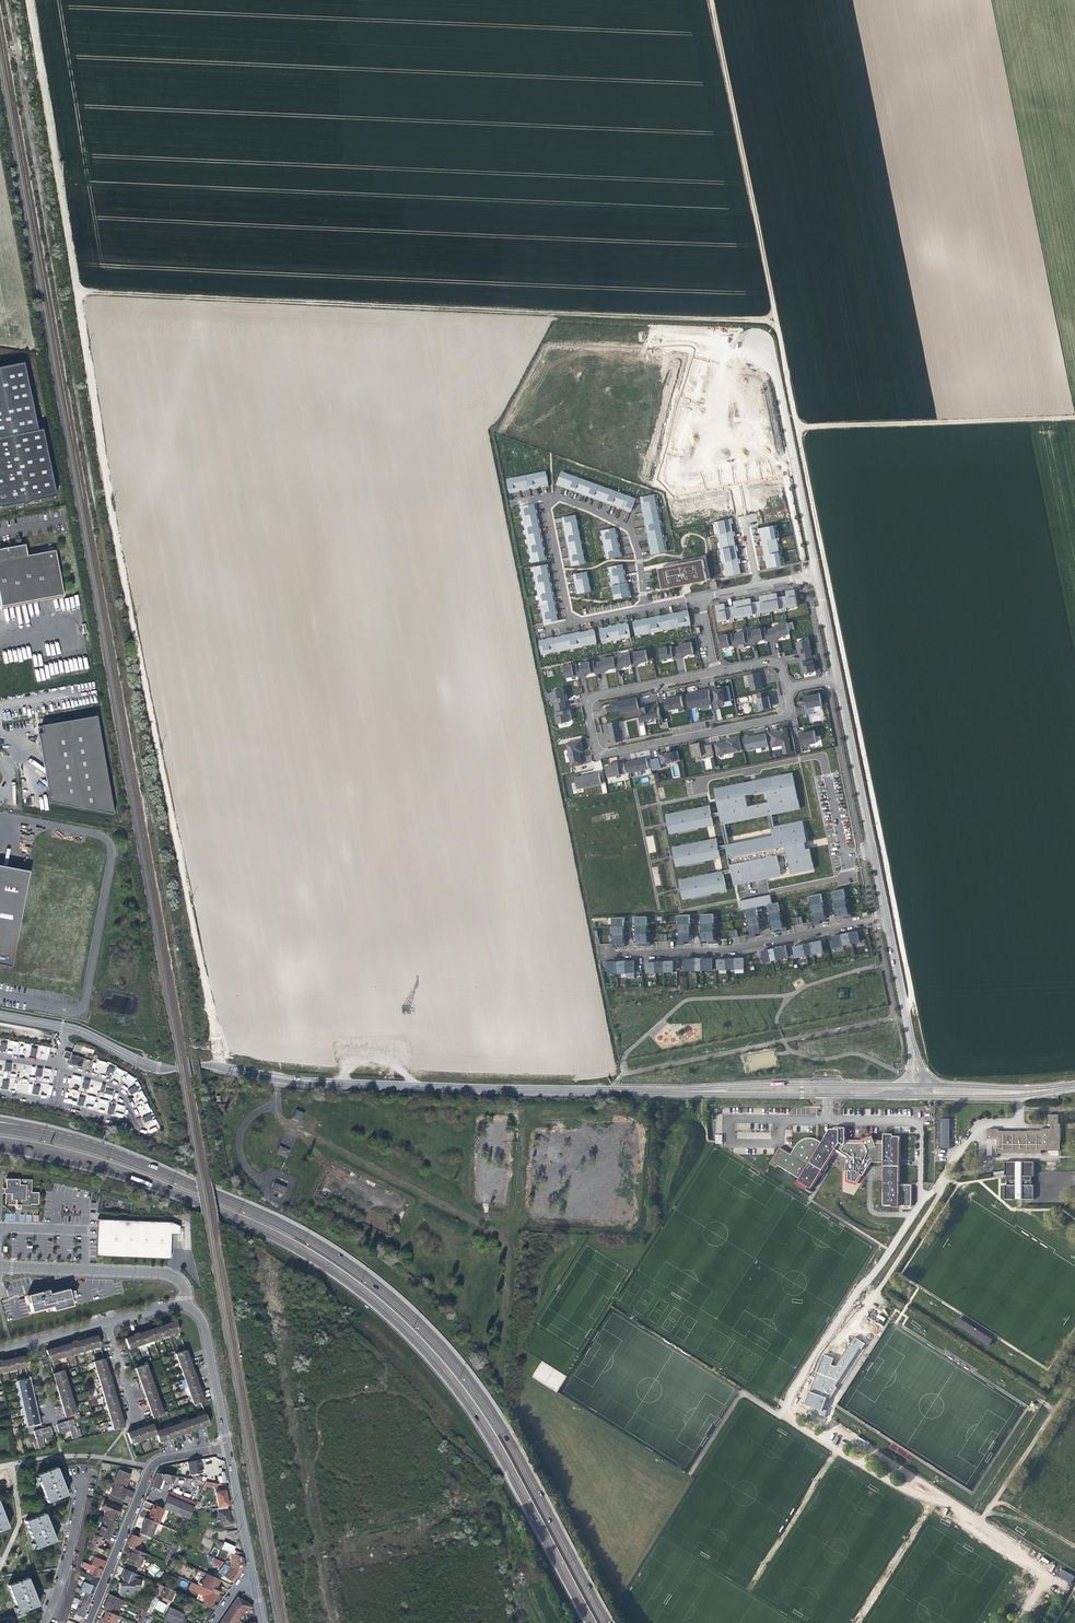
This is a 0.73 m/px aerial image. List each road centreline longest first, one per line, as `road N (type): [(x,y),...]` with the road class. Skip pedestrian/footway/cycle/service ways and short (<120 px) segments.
road 1 (track): [(26,0),(104,482),(218,1066)]
road 2 (track): [(904,1006),(913,995),(709,0)]
road 3 (residential): [(918,1092),(297,1080),(207,1065),(150,1067),(77,1030),(0,1015)]
road 4 (trunk): [(607,1622),(503,1427),(439,1342),(394,1299),(300,1233),(119,1155)]
road 5 (track): [(775,318),(78,292)]
road 6 (trunk): [(140,1178),(305,1252),(408,1330),(484,1425),(591,1622)]
road 7 (residential): [(793,466),(773,367),(756,349),(711,343),(701,350),(672,480),(690,488),(783,468)]
road 8 (residential): [(716,675),(597,700),(591,712),(599,744),(611,751),(777,717),(785,711),(785,690)]
road 9 (residential): [(574,621),(548,505),(556,499),(632,535),(647,607)]
road 10 (track): [(1074,417),(797,426)]
road 11 (residential): [(87,1622),(154,1464),(228,1448)]
road 12 (residential): [(886,918),(838,678)]
road 13 (residential): [(0,1267),(168,1275),(184,1286),(187,1307)]
road 14 (residential): [(918,1092),(886,918)]
road 15 (residential): [(1074,1085),(918,1092)]
road 16 (residential): [(43,1622),(66,1569),(82,1478)]
road 17 (residential): [(187,1307),(204,1325),(228,1448)]
road 18 (trunk): [(0,1140),(140,1178)]
road 19 (trunk): [(0,1149),(140,1178)]
road 20 (residential): [(228,1448),(254,1580)]
road 21 (trunk): [(119,1155),(67,1131),(0,1118)]
road 22 (trunk): [(119,1155),(0,1127)]

